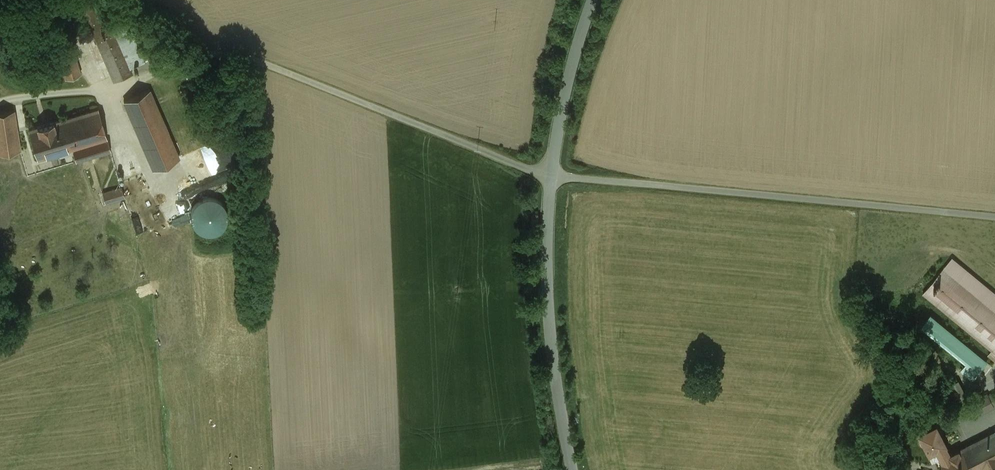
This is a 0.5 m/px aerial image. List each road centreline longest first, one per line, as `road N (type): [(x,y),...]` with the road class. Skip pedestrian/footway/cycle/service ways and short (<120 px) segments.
road 1 (unclassified): [(549,172),(994,217)]
road 2 (unclassified): [(549,172),(550,325),(569,469)]
road 3 (unclassified): [(593,0),(549,172)]

